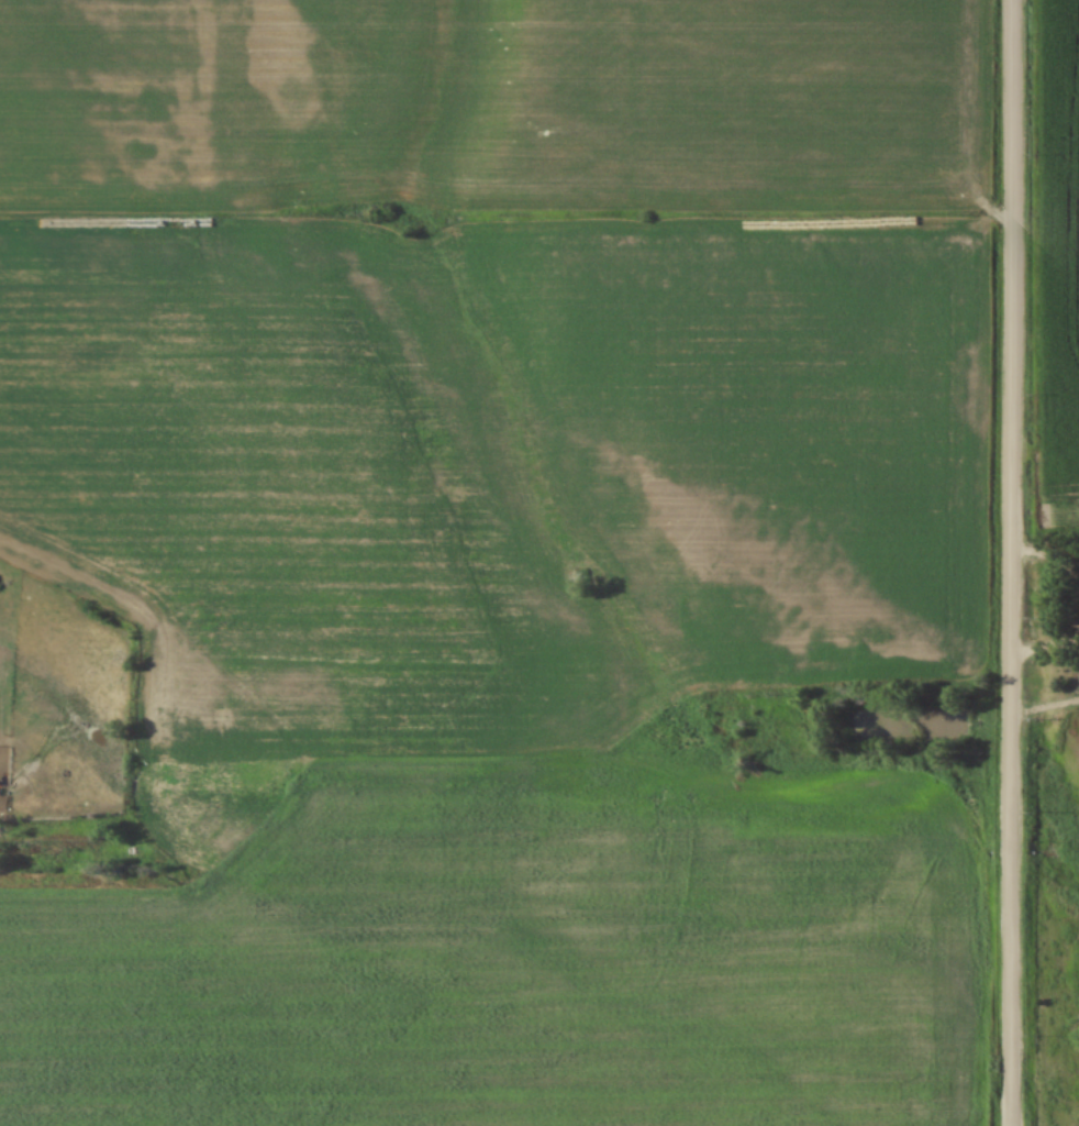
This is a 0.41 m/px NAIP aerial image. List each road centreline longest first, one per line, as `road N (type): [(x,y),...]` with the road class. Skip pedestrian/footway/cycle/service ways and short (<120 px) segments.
road 1 (residential): [(1011,1125),(1010,0)]

